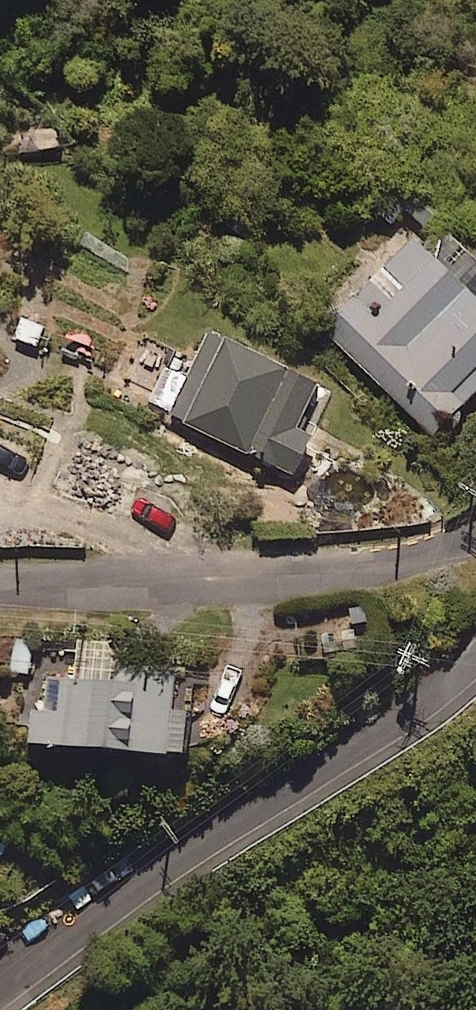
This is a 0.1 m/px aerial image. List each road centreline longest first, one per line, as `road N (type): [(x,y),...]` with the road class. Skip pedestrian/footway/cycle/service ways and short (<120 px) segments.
road 1 (residential): [(0,980),(397,713),(475,650)]
road 2 (residential): [(475,535),(358,569),(0,585)]

